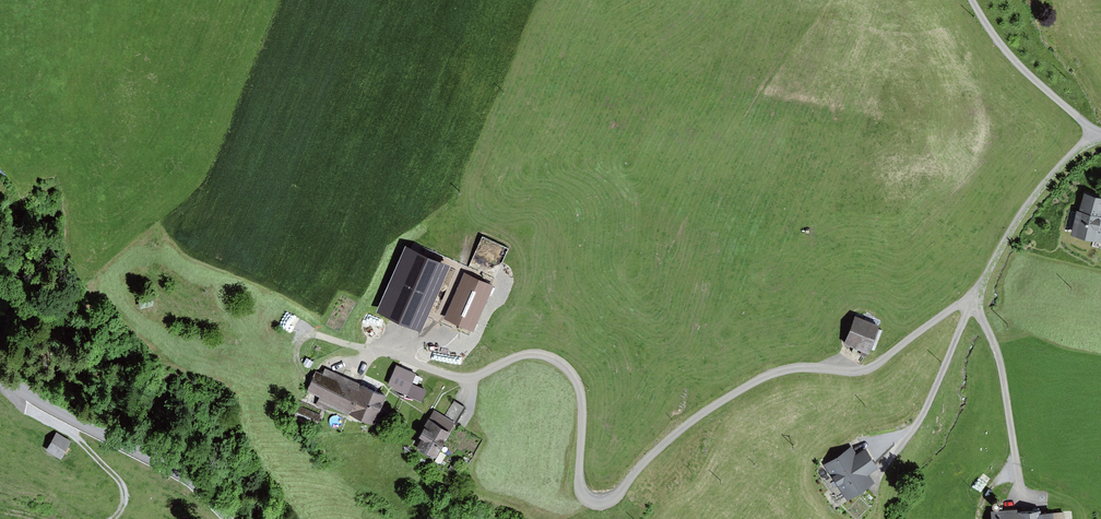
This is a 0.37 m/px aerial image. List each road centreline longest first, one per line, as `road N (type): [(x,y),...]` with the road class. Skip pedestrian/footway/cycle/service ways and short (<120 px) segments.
road 1 (residential): [(970,302),(866,372),(804,366),(753,382),(697,416),(600,505),(575,490),(585,415),(581,394),(554,356),(530,353),(472,378),(358,345)]
road 2 (unclassified): [(229,518),(178,471),(0,374)]
road 3 (residential): [(1097,134),(1027,202),(970,302)]
road 4 (residential): [(970,302),(919,425),(876,476)]
road 5 (residential): [(970,302),(1002,363),(1016,492)]
road 6 (residential): [(1097,134),(1002,44),(977,0)]

